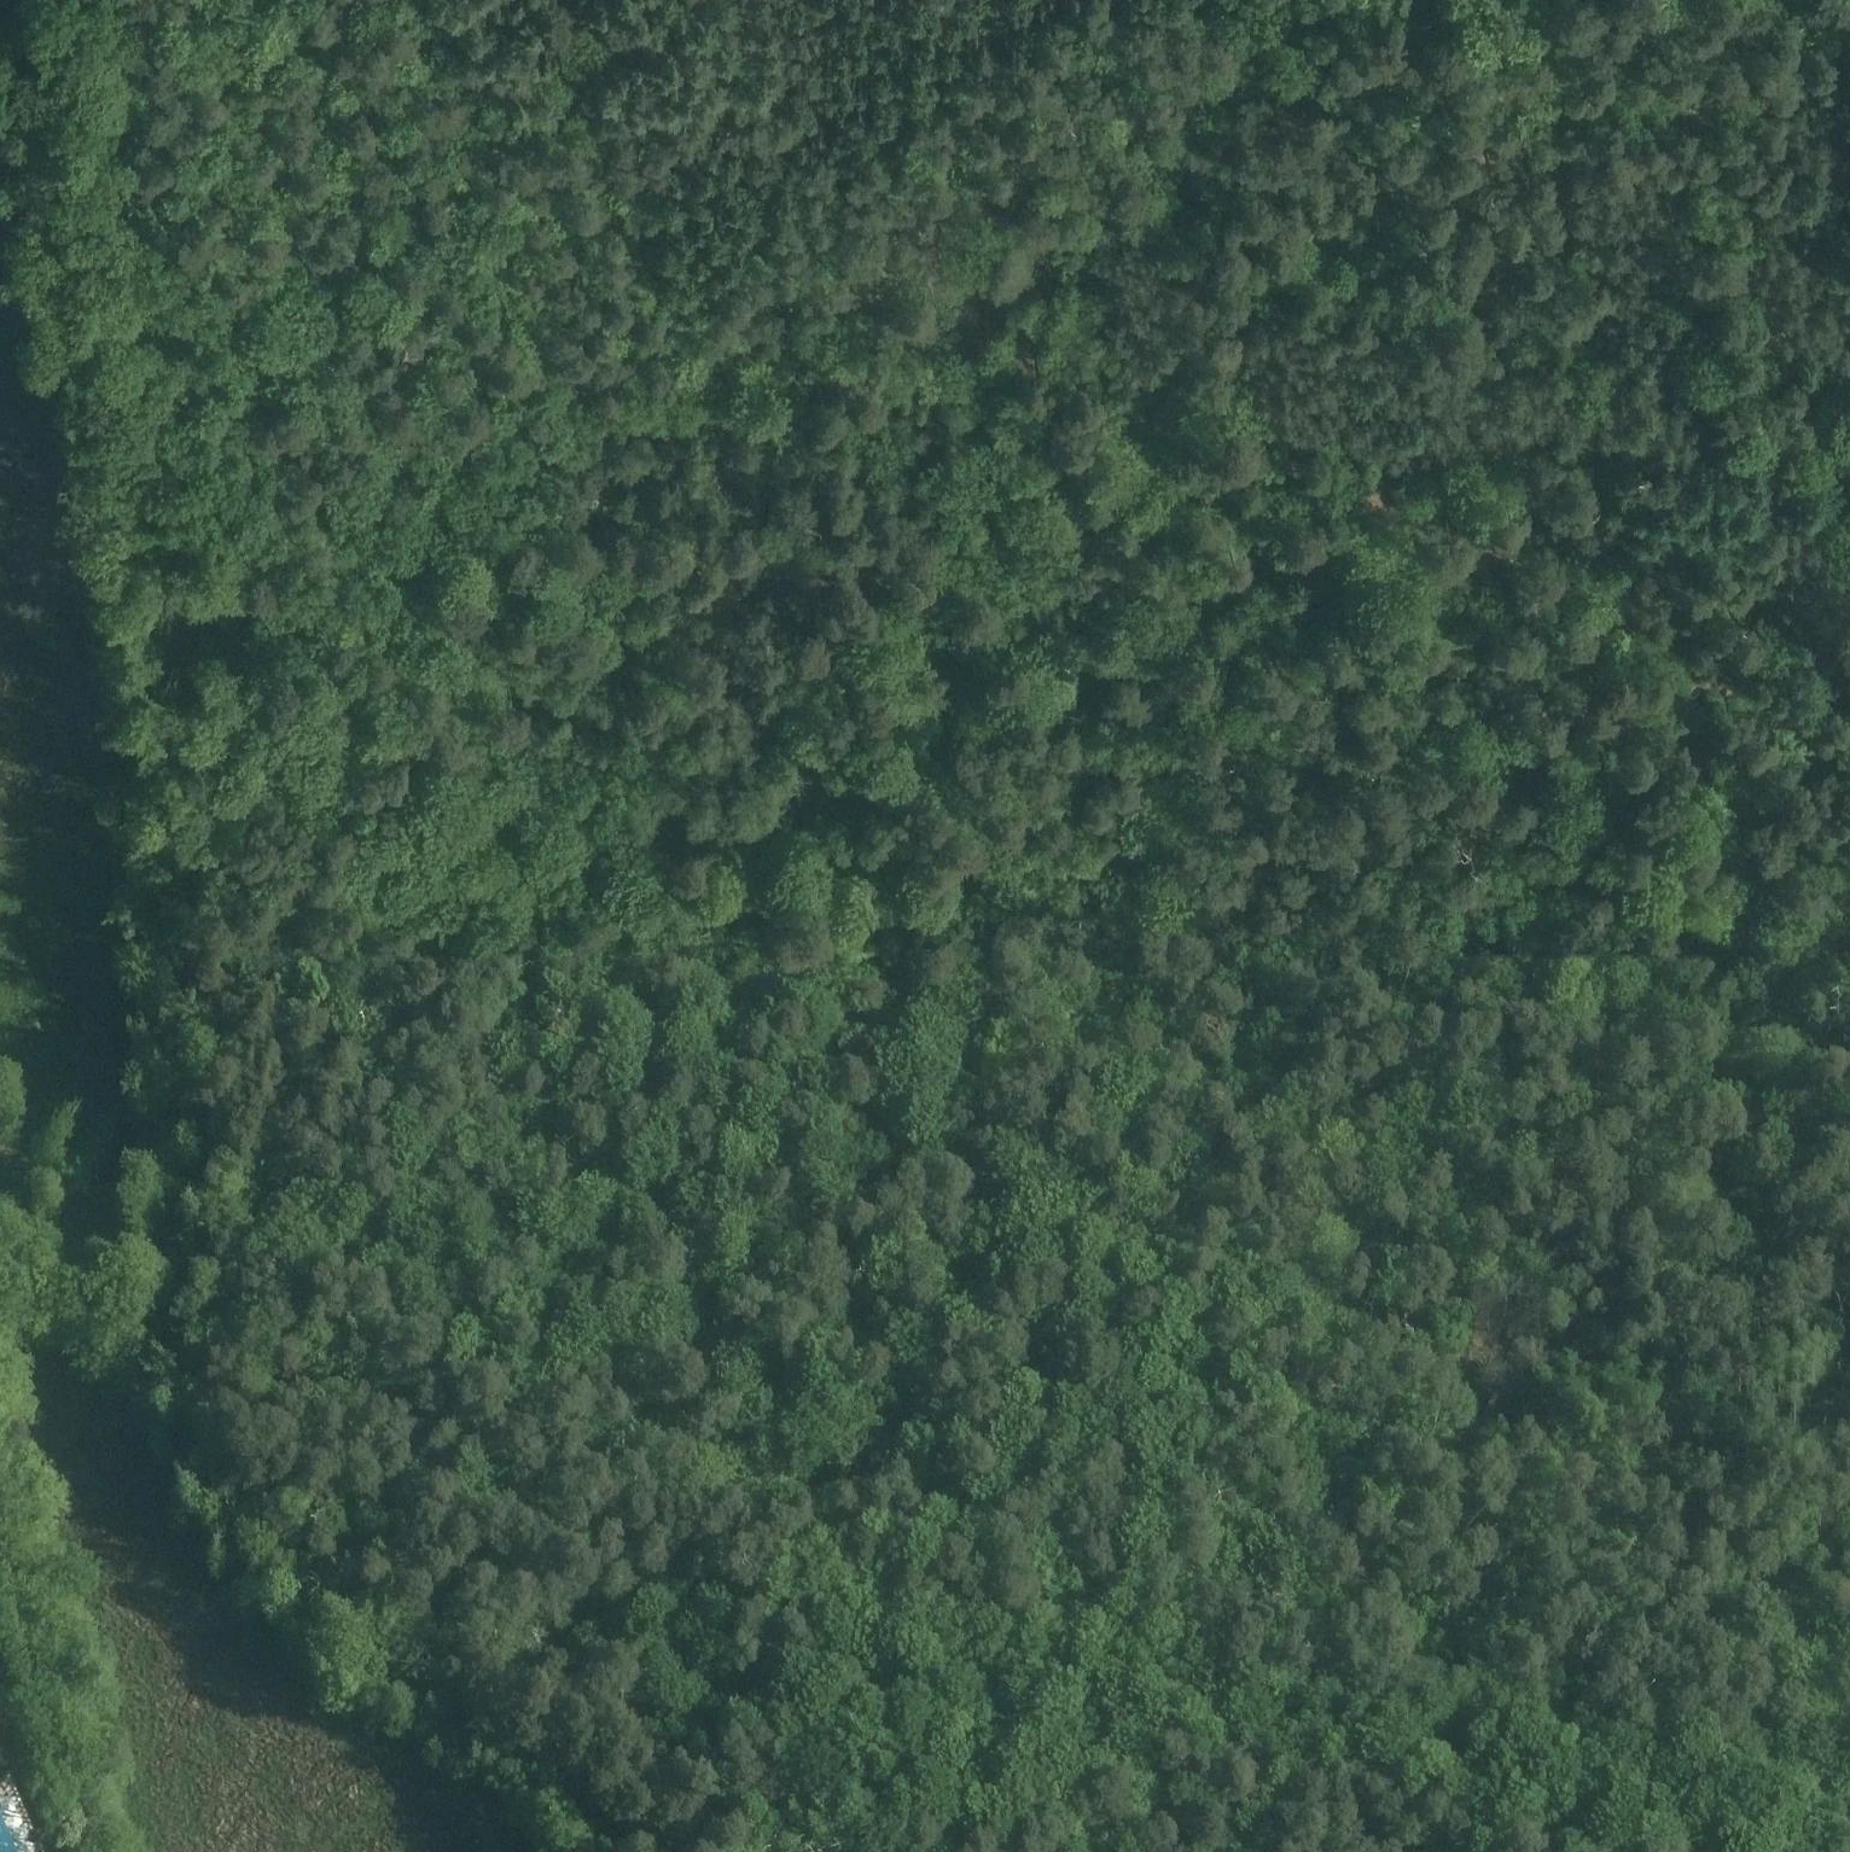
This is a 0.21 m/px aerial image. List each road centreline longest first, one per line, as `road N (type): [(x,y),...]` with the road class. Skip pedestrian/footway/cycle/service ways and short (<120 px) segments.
road 1 (track): [(816,285),(1319,0)]
road 2 (track): [(603,385),(494,214),(391,96),(342,0)]
road 3 (track): [(0,1579),(90,1851)]
road 4 (track): [(816,285),(634,386),(603,385)]

